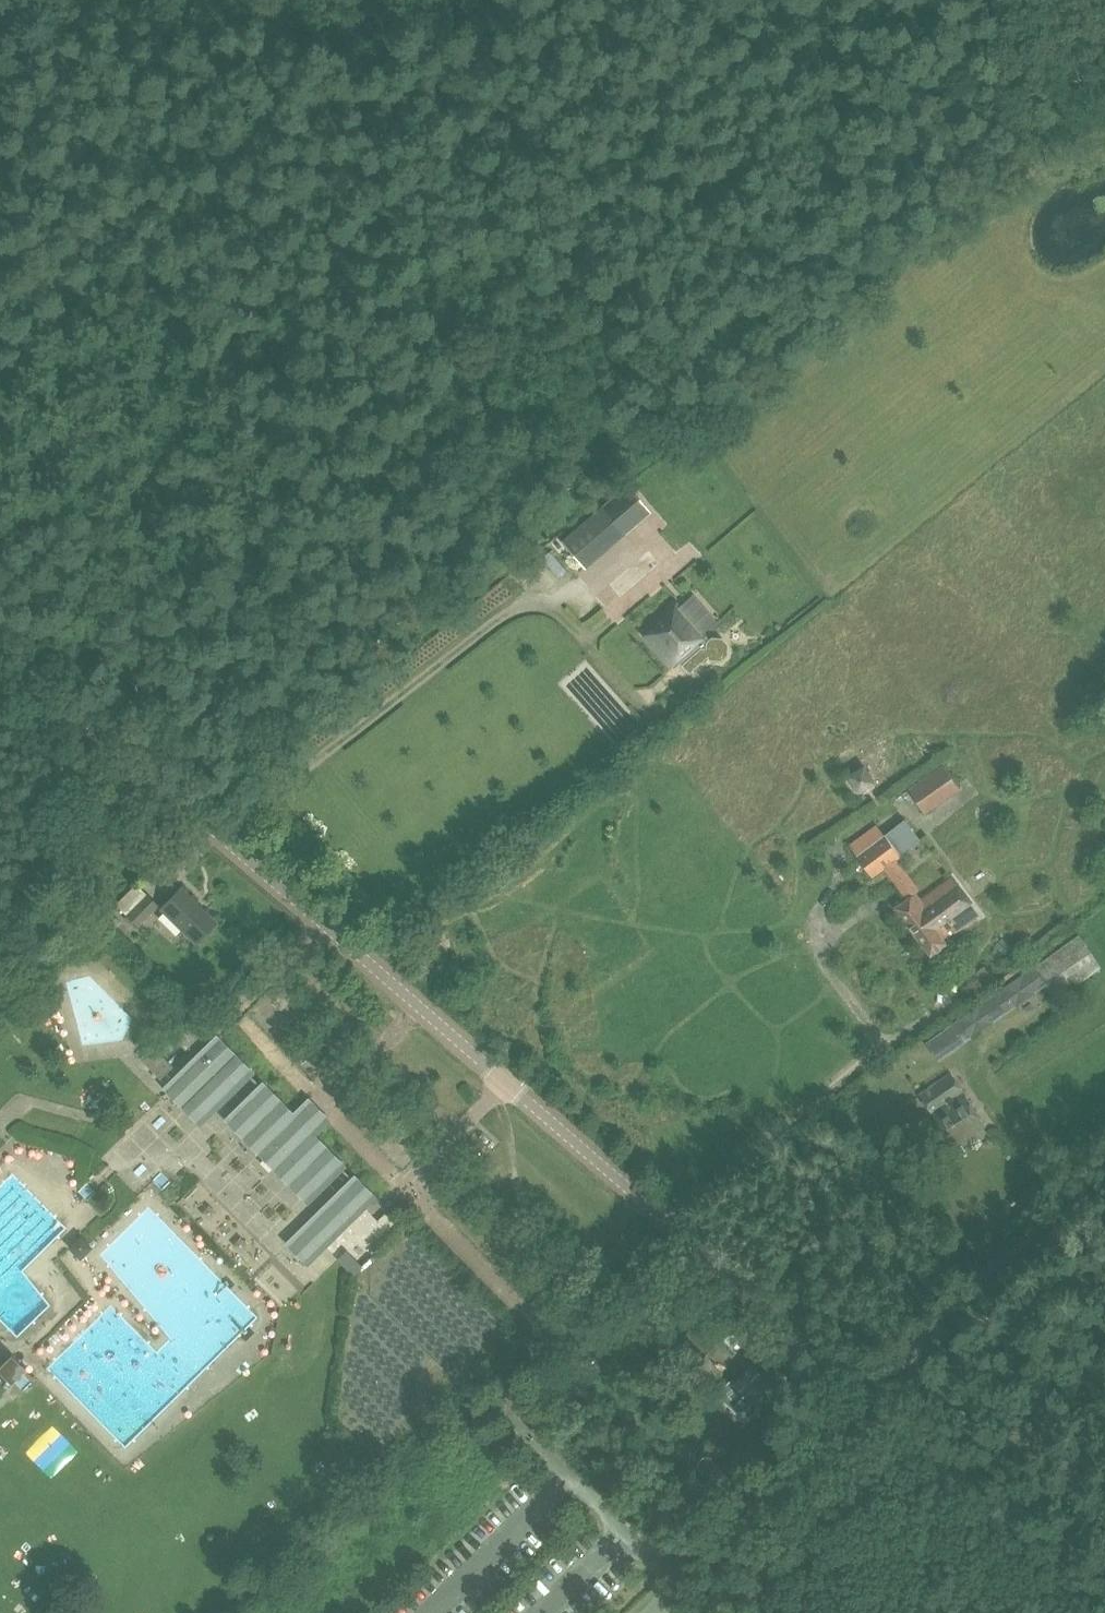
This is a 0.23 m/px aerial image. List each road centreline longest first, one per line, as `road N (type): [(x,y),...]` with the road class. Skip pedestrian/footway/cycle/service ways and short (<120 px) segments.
road 1 (unclassified): [(873,1395),(0,648)]
road 2 (unclassified): [(873,1395),(1104,1171)]
road 3 (unclassified): [(1099,1612),(894,1428),(873,1395)]
road 4 (unclassified): [(658,1612),(873,1395)]
road 5 (track): [(687,1584),(521,1419)]

